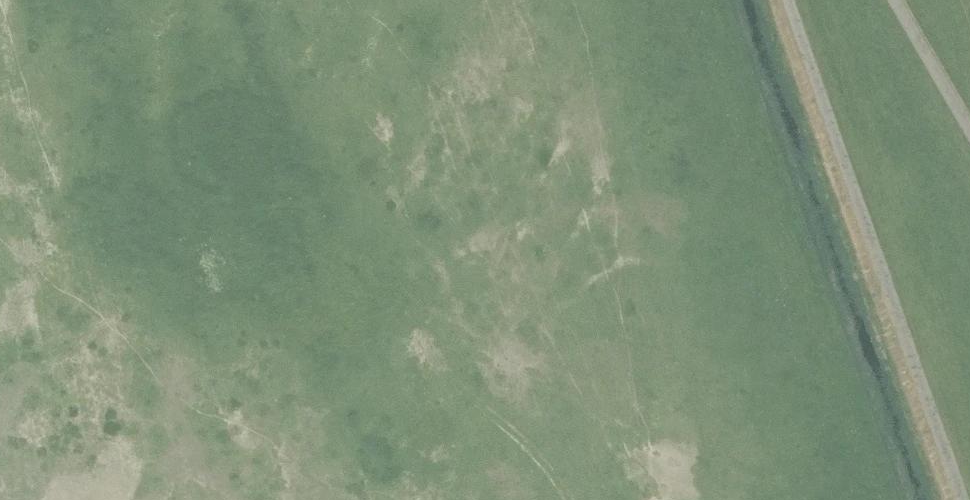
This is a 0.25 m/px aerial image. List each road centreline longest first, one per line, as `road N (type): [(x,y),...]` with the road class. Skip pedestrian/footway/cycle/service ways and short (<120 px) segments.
road 1 (track): [(905,0),(969,116)]

